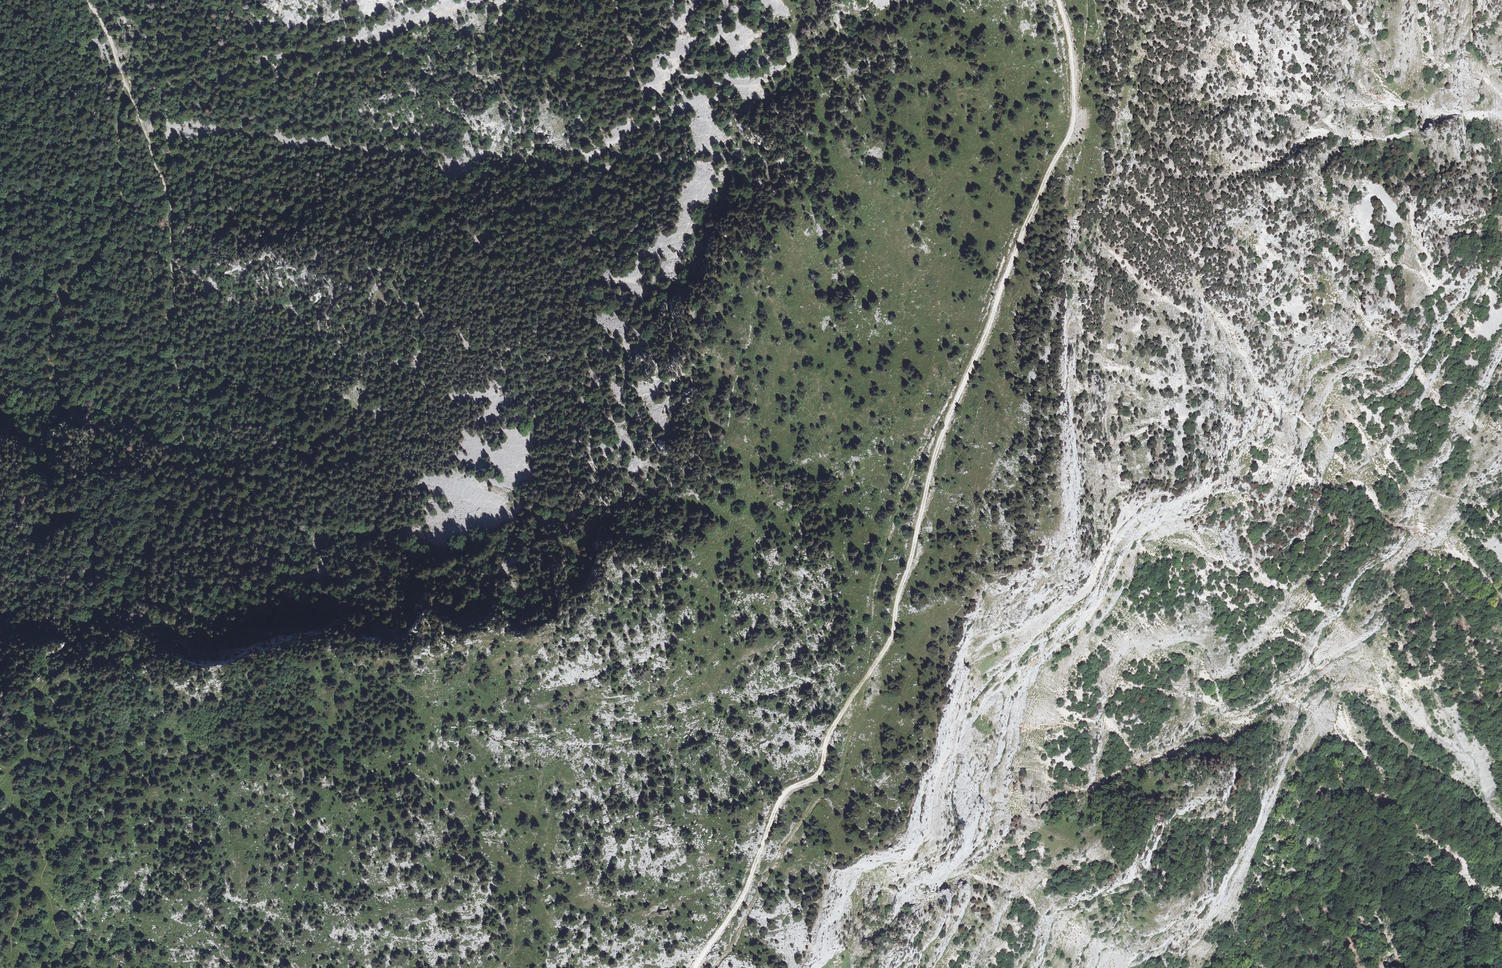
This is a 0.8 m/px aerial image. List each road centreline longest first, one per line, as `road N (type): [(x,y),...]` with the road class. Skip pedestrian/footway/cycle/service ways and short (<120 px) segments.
road 1 (track): [(695,967),(744,893),(785,793),(821,771),(829,736),(892,636),(943,433),(1074,122),(1059,0)]
road 2 (track): [(128,89),(170,202),(170,334),(188,435)]
road 3 (track): [(128,89),(109,236),(55,325)]

